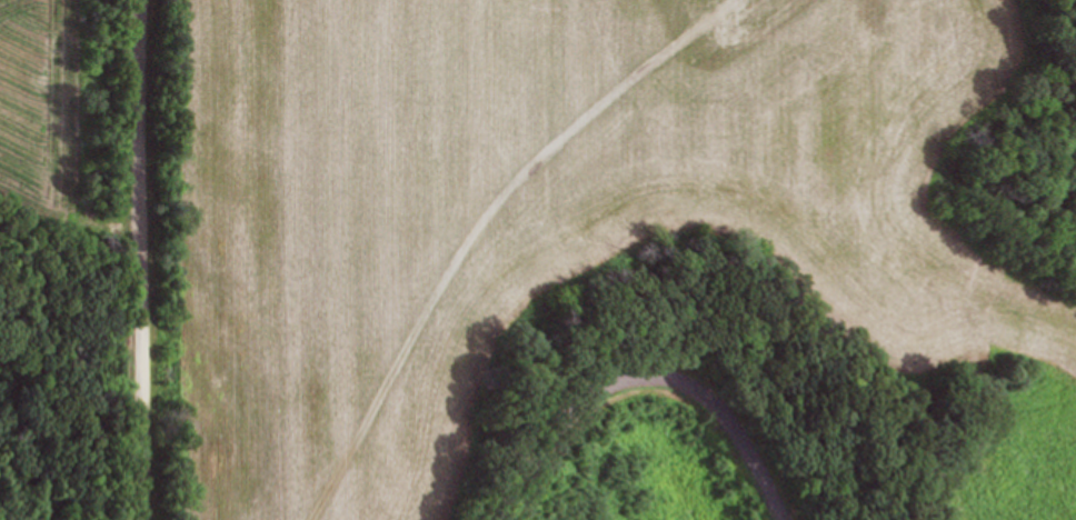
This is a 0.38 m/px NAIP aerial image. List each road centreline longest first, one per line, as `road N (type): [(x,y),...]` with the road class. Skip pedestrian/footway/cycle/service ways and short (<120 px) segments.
road 1 (residential): [(143,519),(144,0)]
road 2 (residential): [(500,519),(588,390),(622,372),(664,368),(723,399),(789,519)]

